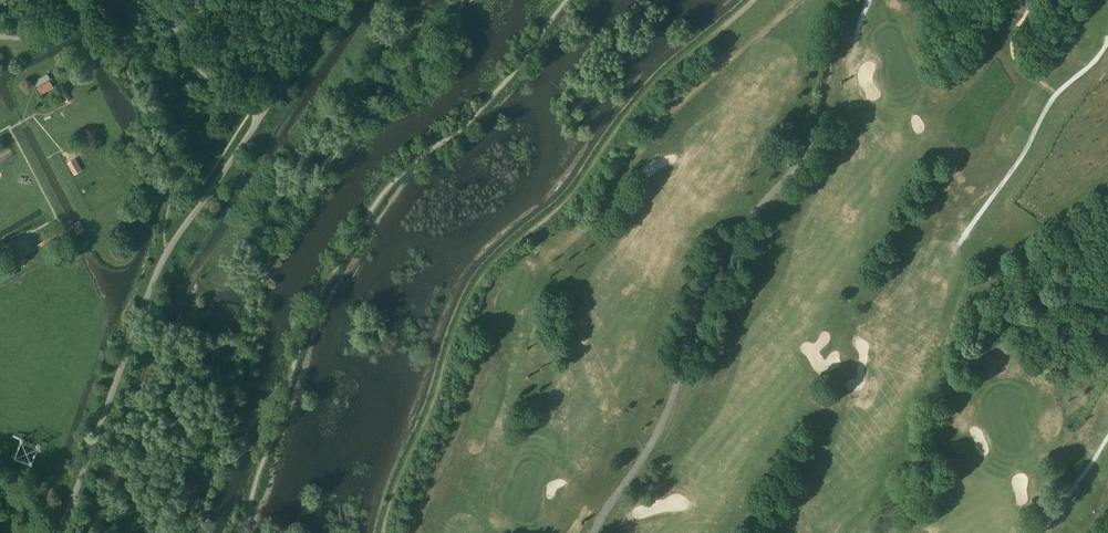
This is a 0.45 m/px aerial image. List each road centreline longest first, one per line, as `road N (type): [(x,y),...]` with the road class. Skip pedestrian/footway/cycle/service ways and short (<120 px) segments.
road 1 (track): [(387,532),(400,477),(466,307),(497,256),(550,218),(686,55),(750,0)]

